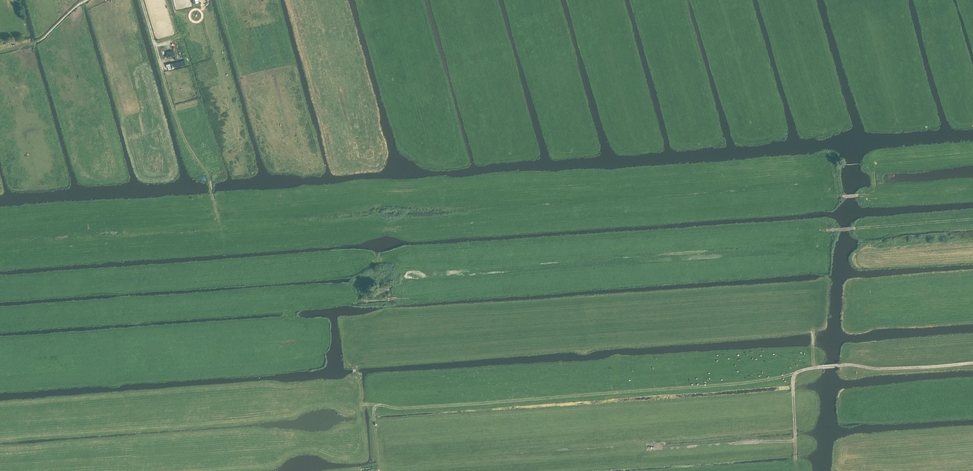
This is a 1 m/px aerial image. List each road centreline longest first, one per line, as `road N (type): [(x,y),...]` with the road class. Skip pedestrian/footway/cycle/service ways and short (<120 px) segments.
road 1 (track): [(794,376),(377,406),(379,470)]
road 2 (track): [(220,229),(211,181),(180,129),(142,0)]
road 3 (track): [(972,220),(824,231)]
road 4 (track): [(972,364),(841,366)]

